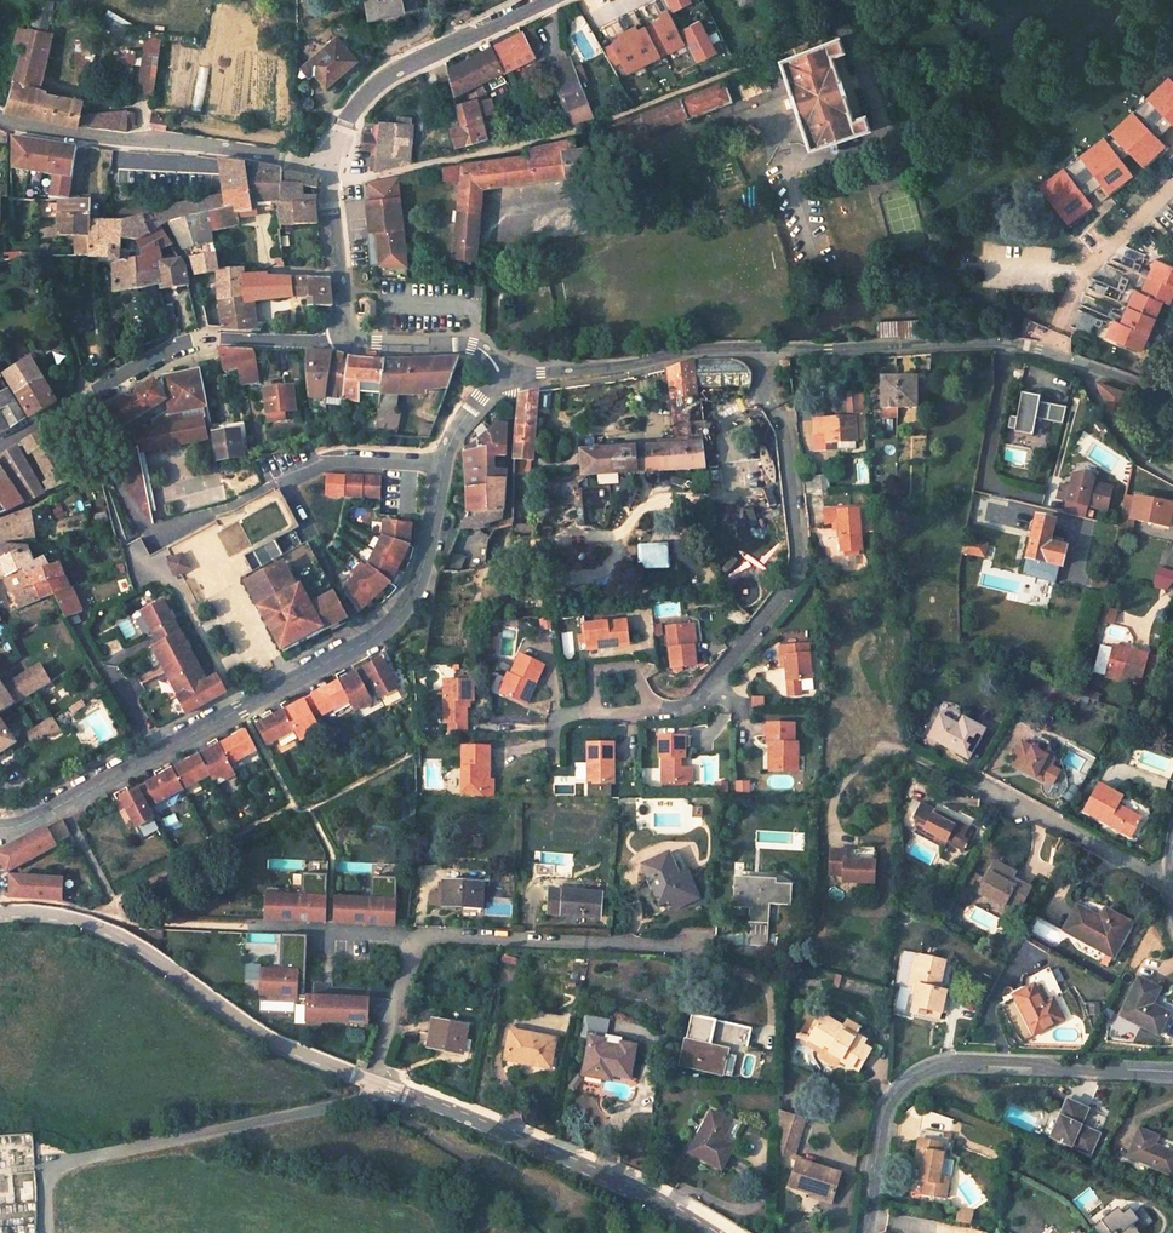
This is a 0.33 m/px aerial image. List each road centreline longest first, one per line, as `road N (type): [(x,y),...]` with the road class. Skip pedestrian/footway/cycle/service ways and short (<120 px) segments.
road 1 (residential): [(0,829),(20,826),(396,621),(418,588),(441,468)]
road 2 (residential): [(866,1232),(883,1111),(921,1072),(954,1062),(1172,1072)]
road 3 (secondary): [(367,1083),(272,1046),(129,946),(80,922),(0,916)]
road 4 (residential): [(46,1232),(47,1169),(323,1111),(354,1102),(367,1083)]
road 5 (secondary): [(709,1232),(645,1195),(367,1083)]
road 6 (residential): [(129,505),(150,531),(338,461),(441,468)]
road 7 (unclassified): [(332,169),(0,117)]
road 8 (residential): [(764,352),(1003,344),(1084,369)]
road 9 (secondary): [(332,169),(358,102),(402,69),(542,0)]
road 10 (residential): [(418,937),(691,949)]
road 11 (residential): [(501,374),(764,352)]
road 12 (track): [(354,1102),(525,1182),(575,1232)]
road 13 (secondary): [(0,449),(173,348),(203,340)]
road 14 (residential): [(984,782),(1149,874),(1170,876)]
road 15 (residential): [(249,927),(418,937)]
road 16 (residential): [(346,343),(466,345),(501,374)]
road 17 (residential): [(367,1083),(418,937)]
road 18 (residential): [(1172,479),(1135,457),(1108,423),(1084,369)]
road 19 (secondary): [(203,340),(346,343)]

